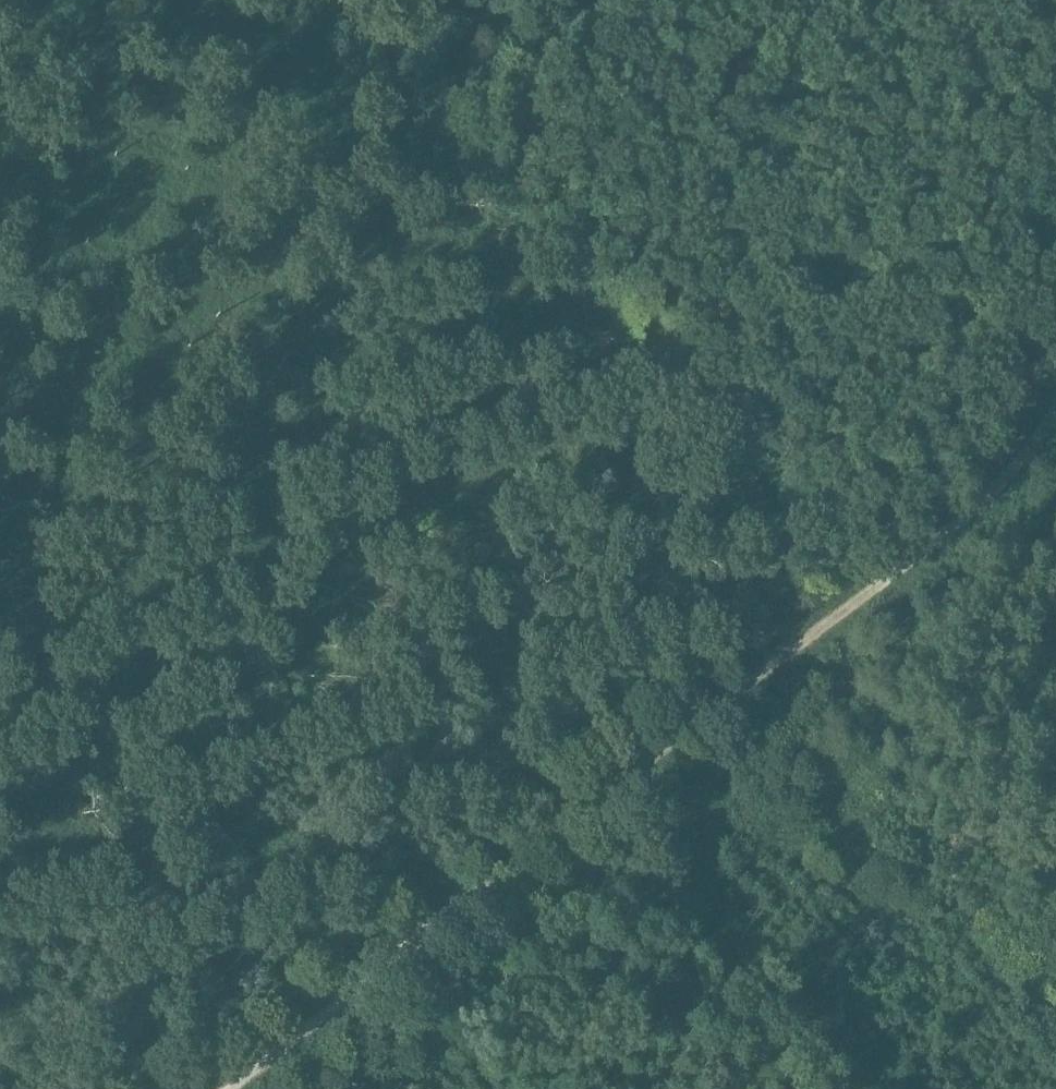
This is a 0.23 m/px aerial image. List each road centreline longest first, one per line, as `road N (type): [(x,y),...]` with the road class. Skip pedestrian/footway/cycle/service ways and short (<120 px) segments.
road 1 (track): [(230,1088),(782,656),(868,599),(1014,464),(1055,401)]

